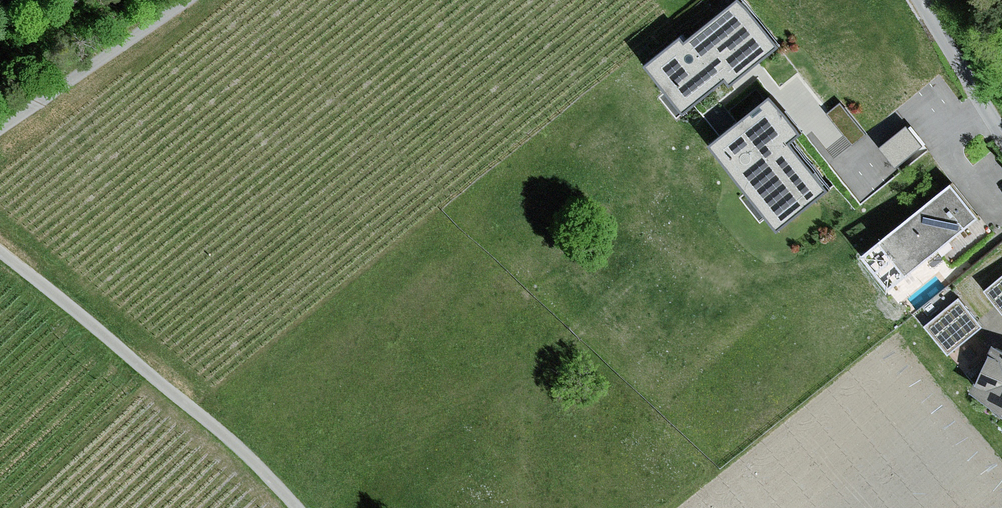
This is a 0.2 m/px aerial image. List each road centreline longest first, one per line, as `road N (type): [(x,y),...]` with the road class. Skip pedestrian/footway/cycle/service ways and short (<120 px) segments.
road 1 (residential): [(295,507),(236,444),(0,250)]
road 2 (track): [(0,129),(190,0)]
road 3 (tertiary): [(1001,130),(922,0)]

